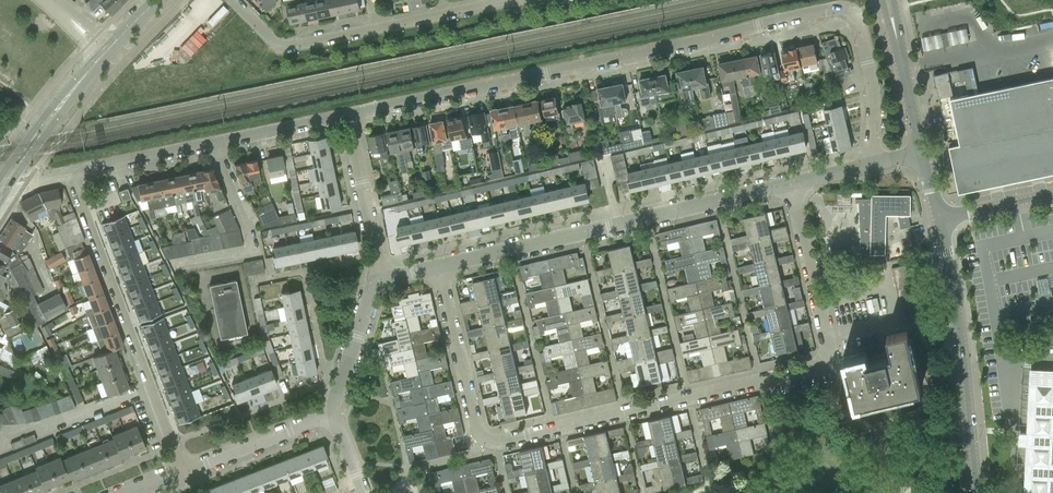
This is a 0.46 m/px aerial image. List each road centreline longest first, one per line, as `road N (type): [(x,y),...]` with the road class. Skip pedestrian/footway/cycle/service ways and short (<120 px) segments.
road 1 (residential): [(441,268),(478,433),(496,444),(821,364),(826,342),(791,185)]
road 2 (residential): [(349,115),(841,12),(853,18)]
road 3 (unclassified): [(441,268),(791,185)]
road 4 (residential): [(74,177),(183,472)]
road 5 (residential): [(74,177),(92,166),(349,115)]
road 6 (tertiary): [(975,492),(942,219)]
road 7 (residential): [(378,283),(349,115)]
road 8 (residential): [(230,0),(275,45),(377,29)]
road 9 (residential): [(183,472),(336,414)]
road 10 (residential): [(877,163),(853,18)]
road 11 (residential): [(377,29),(515,0)]
road 12 (unclassified): [(336,414),(378,283)]
road 13 (tertiary): [(924,153),(894,29)]

